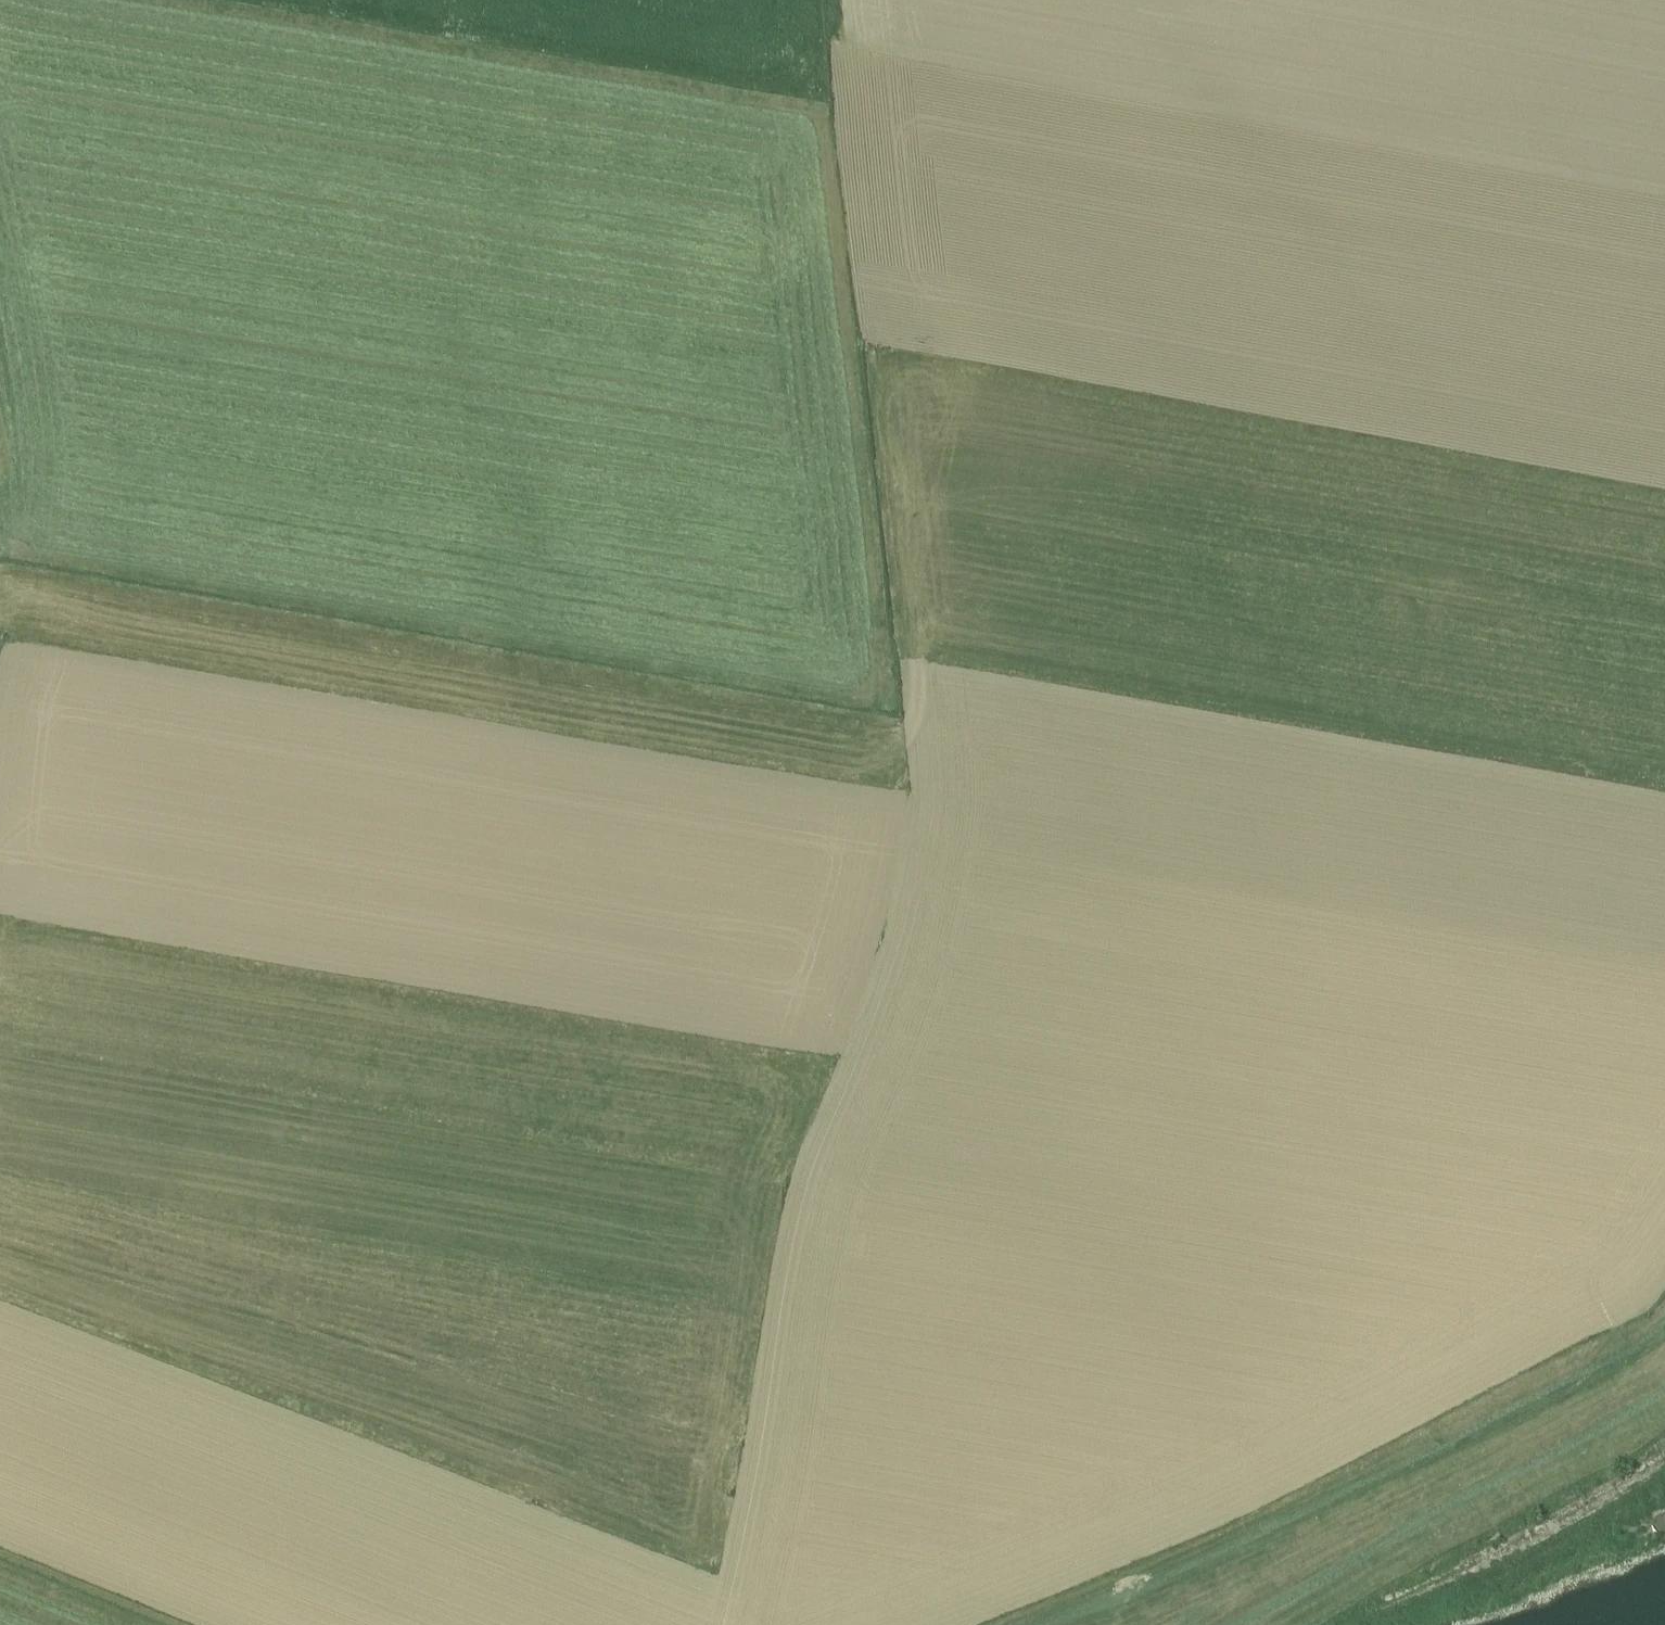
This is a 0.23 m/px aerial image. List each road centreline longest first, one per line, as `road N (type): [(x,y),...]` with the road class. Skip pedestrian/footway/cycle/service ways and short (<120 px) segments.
road 1 (track): [(1054,1624),(1132,1604),(1213,1567),(1634,1362),(1664,1334)]

